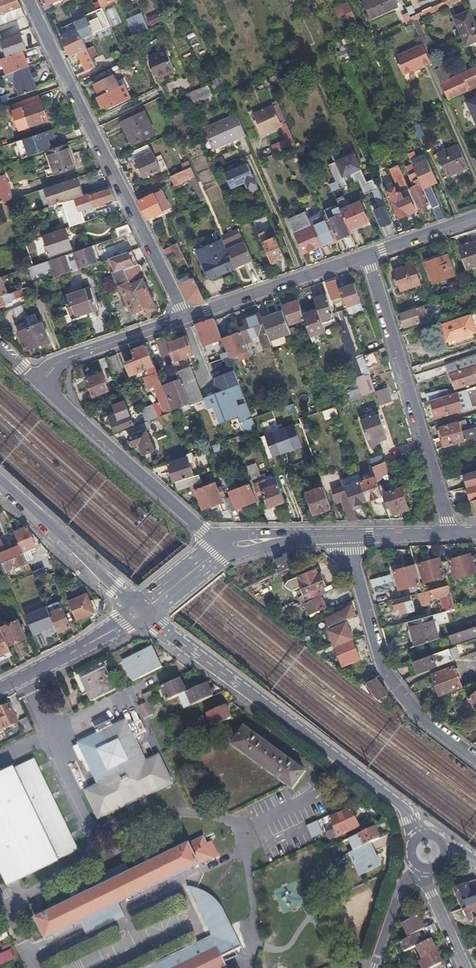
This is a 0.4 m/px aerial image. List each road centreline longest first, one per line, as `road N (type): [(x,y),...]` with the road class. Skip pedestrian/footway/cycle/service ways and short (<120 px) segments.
road 1 (residential): [(418,838),(404,811),(144,609)]
road 2 (residential): [(186,317),(29,0)]
road 3 (residential): [(369,255),(453,534)]
road 4 (residential): [(345,536),(391,678),(420,718),(475,760)]
road 5 (residential): [(222,548),(38,381)]
road 6 (residential): [(369,255),(186,317)]
road 7 (residential): [(144,609),(0,484)]
road 8 (residential): [(0,688),(144,609)]
road 9 (residential): [(186,317),(53,364),(38,381)]
road 10 (residential): [(222,548),(345,536)]

